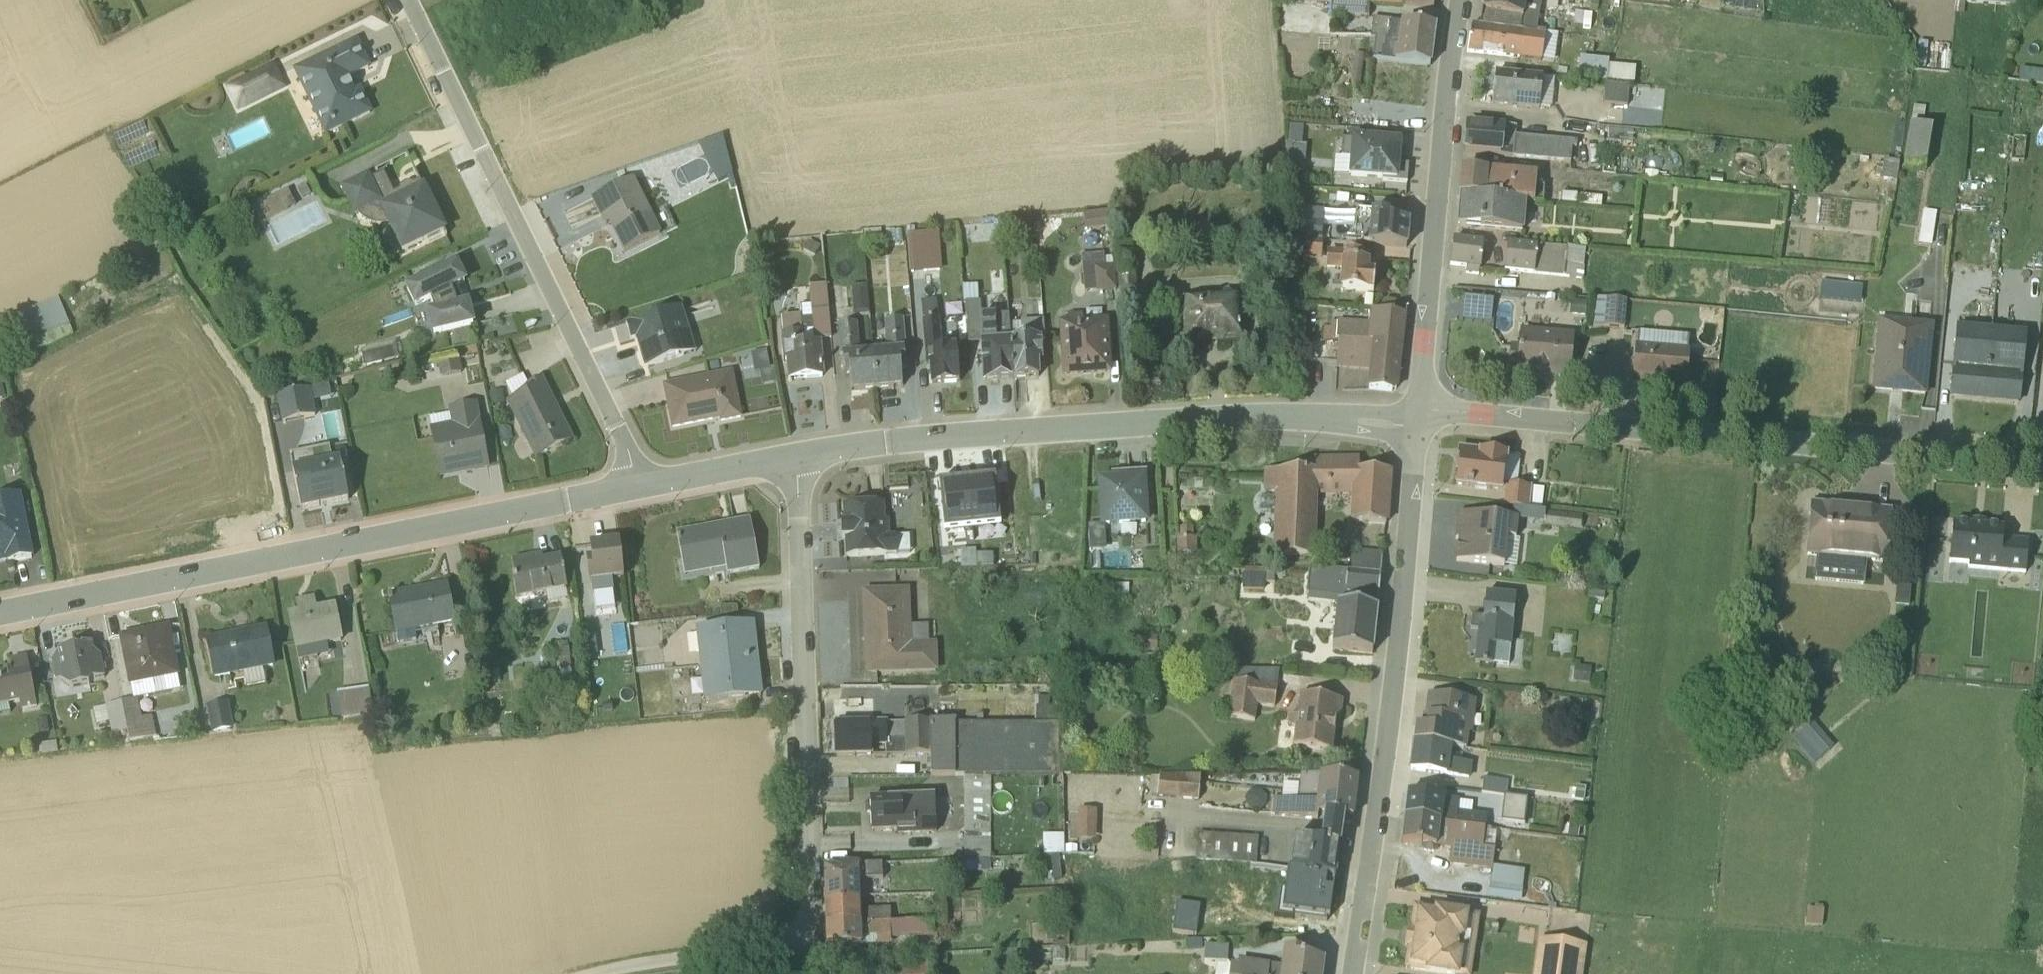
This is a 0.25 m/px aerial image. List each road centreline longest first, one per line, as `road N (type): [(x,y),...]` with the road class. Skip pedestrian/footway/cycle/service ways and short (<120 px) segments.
road 1 (unclassified): [(795,455),(811,920),(799,940),(775,951),(605,973)]
road 2 (tertiary): [(638,488),(0,610)]
road 3 (residential): [(2042,464),(1417,408)]
road 4 (tertiary): [(1414,426),(1243,420),(795,455)]
road 5 (residential): [(1354,973),(1392,708),(1414,426)]
road 6 (residential): [(638,488),(617,427),(409,0)]
road 7 (residential): [(1417,408),(1459,0)]
road 8 (tertiary): [(795,455),(638,488)]

